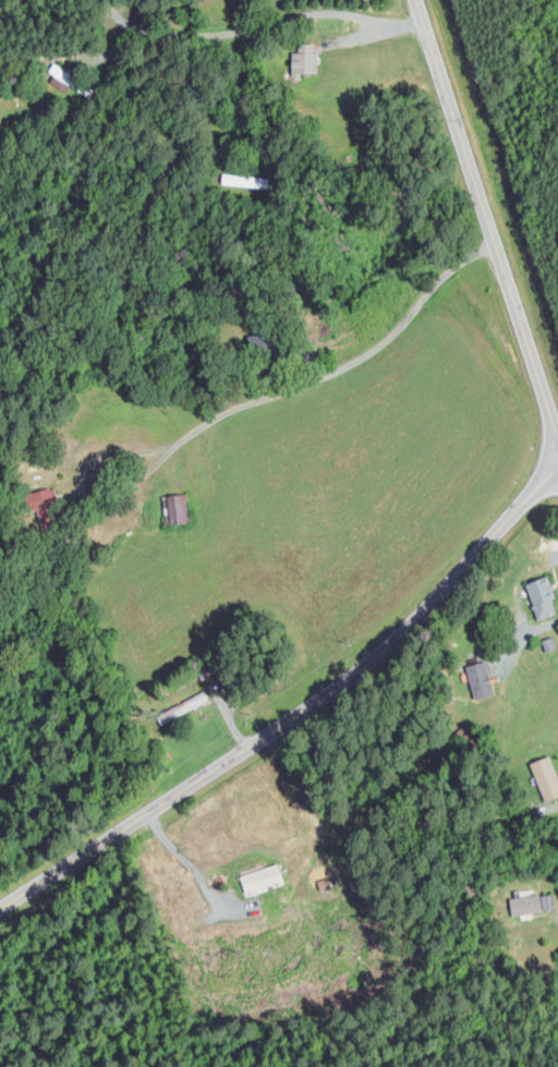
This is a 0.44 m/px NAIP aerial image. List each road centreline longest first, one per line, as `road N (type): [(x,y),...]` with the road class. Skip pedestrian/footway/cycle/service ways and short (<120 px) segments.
road 1 (residential): [(0,902),(306,705),(393,638),(557,471)]
road 2 (tertiary): [(557,437),(418,0)]

